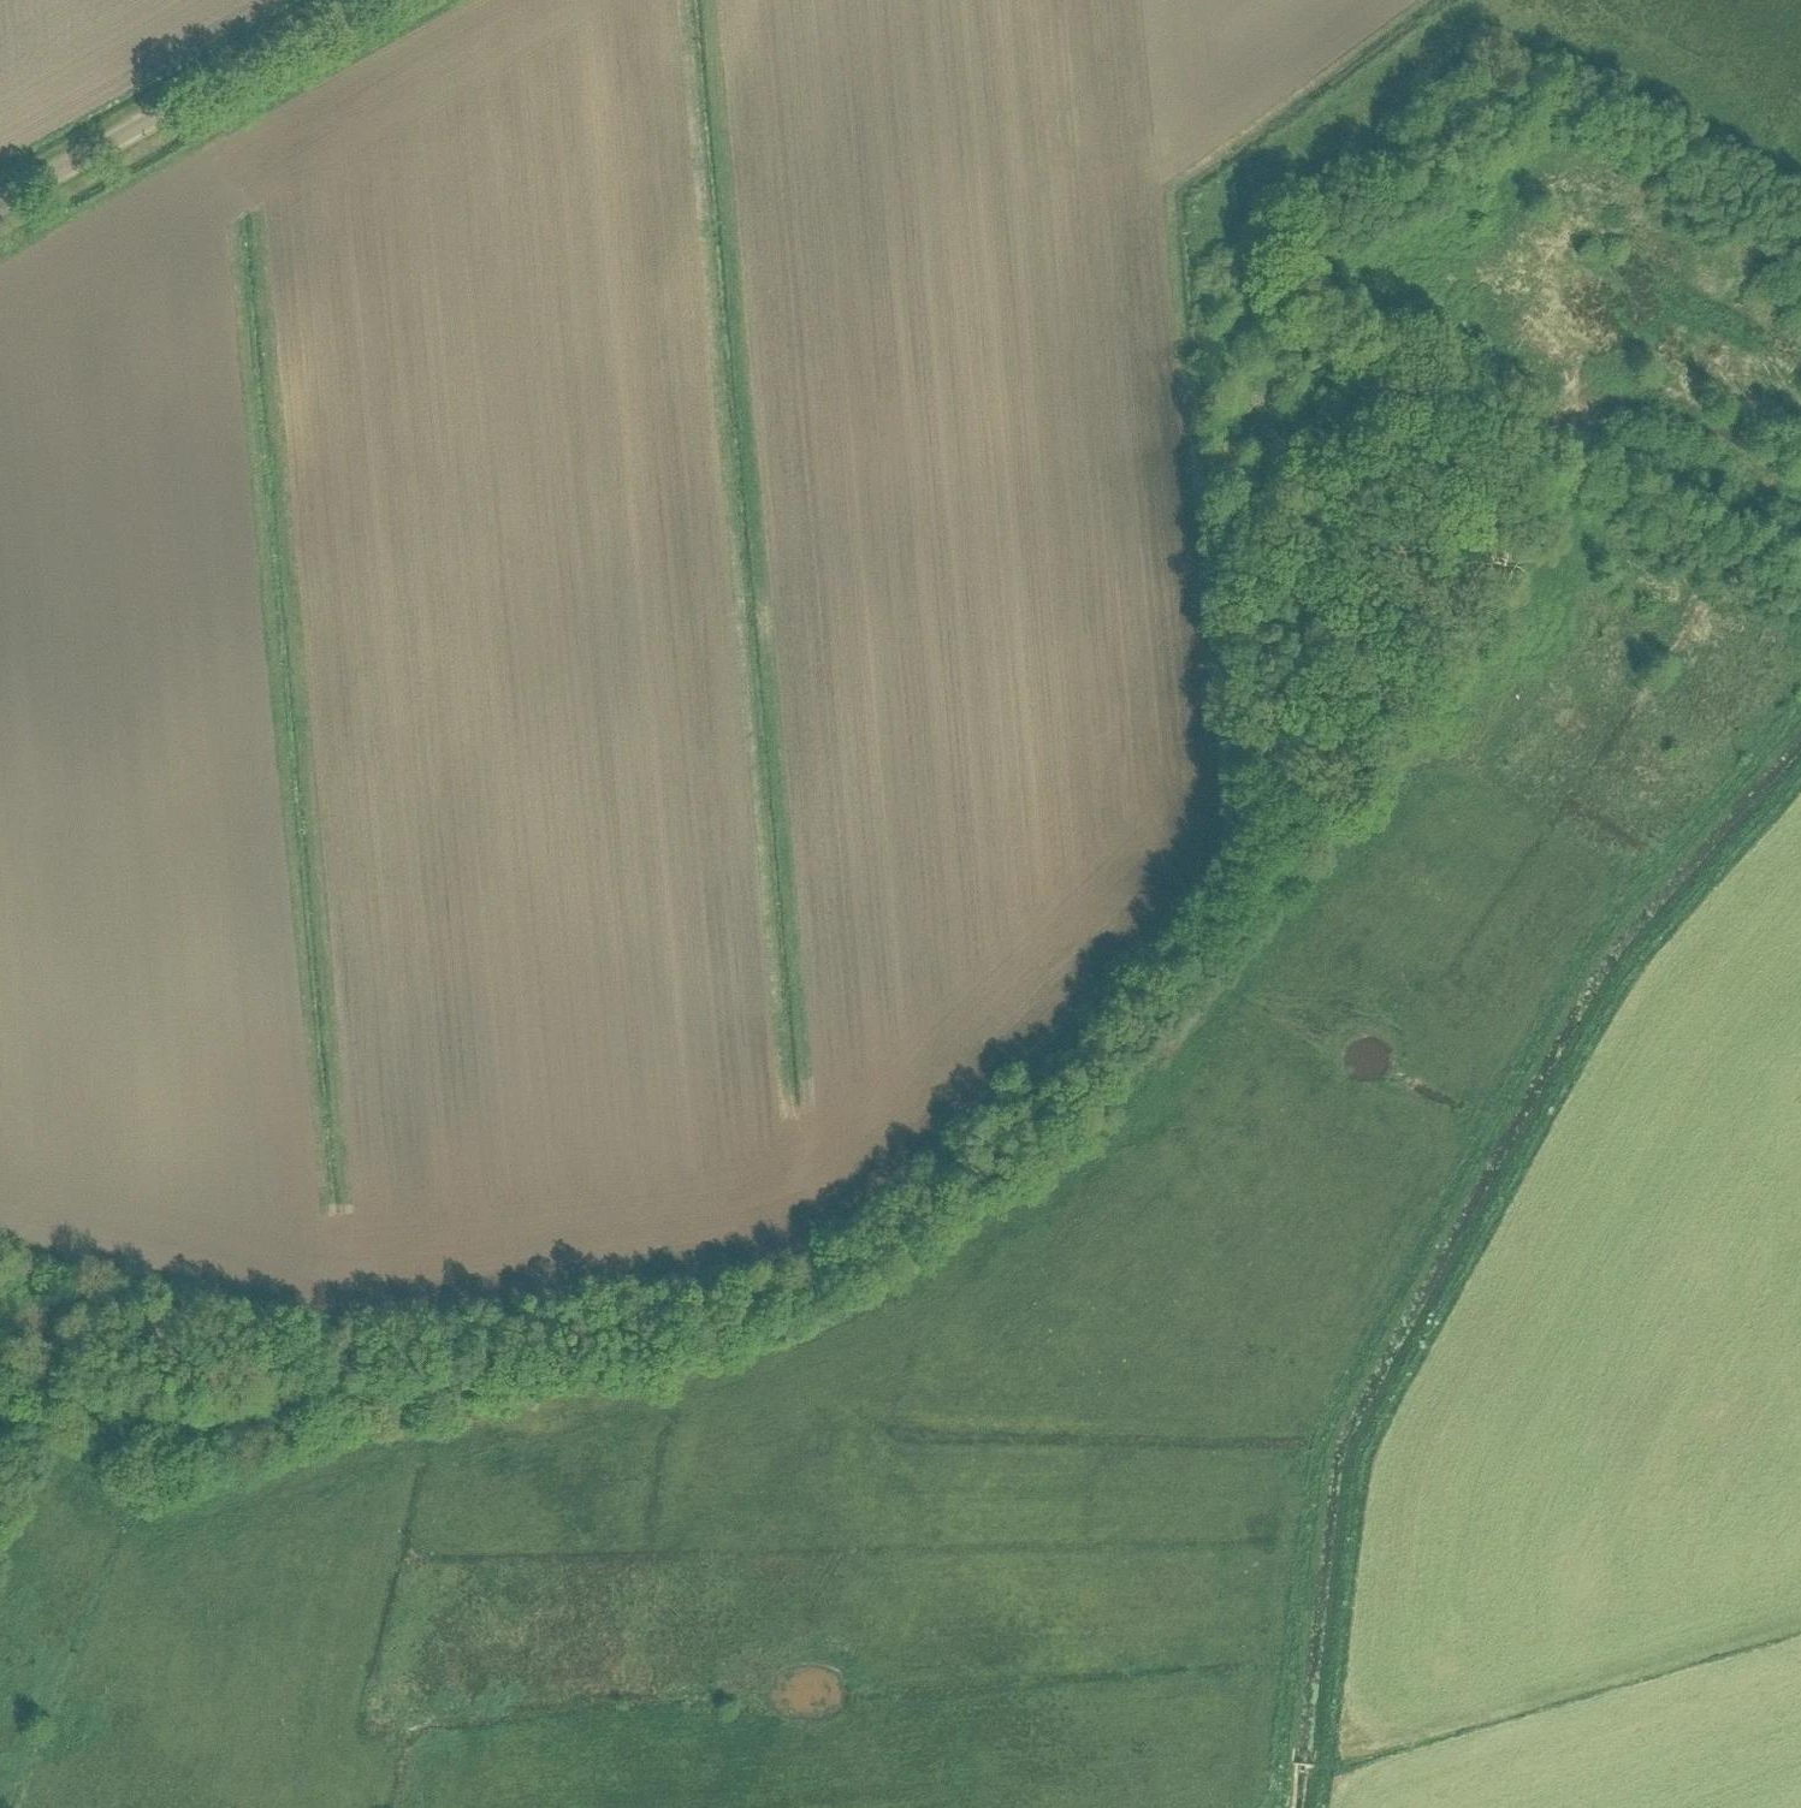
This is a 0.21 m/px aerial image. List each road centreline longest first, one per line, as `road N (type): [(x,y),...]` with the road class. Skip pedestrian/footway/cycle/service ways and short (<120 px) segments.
road 1 (tertiary): [(0,203),(364,0)]

